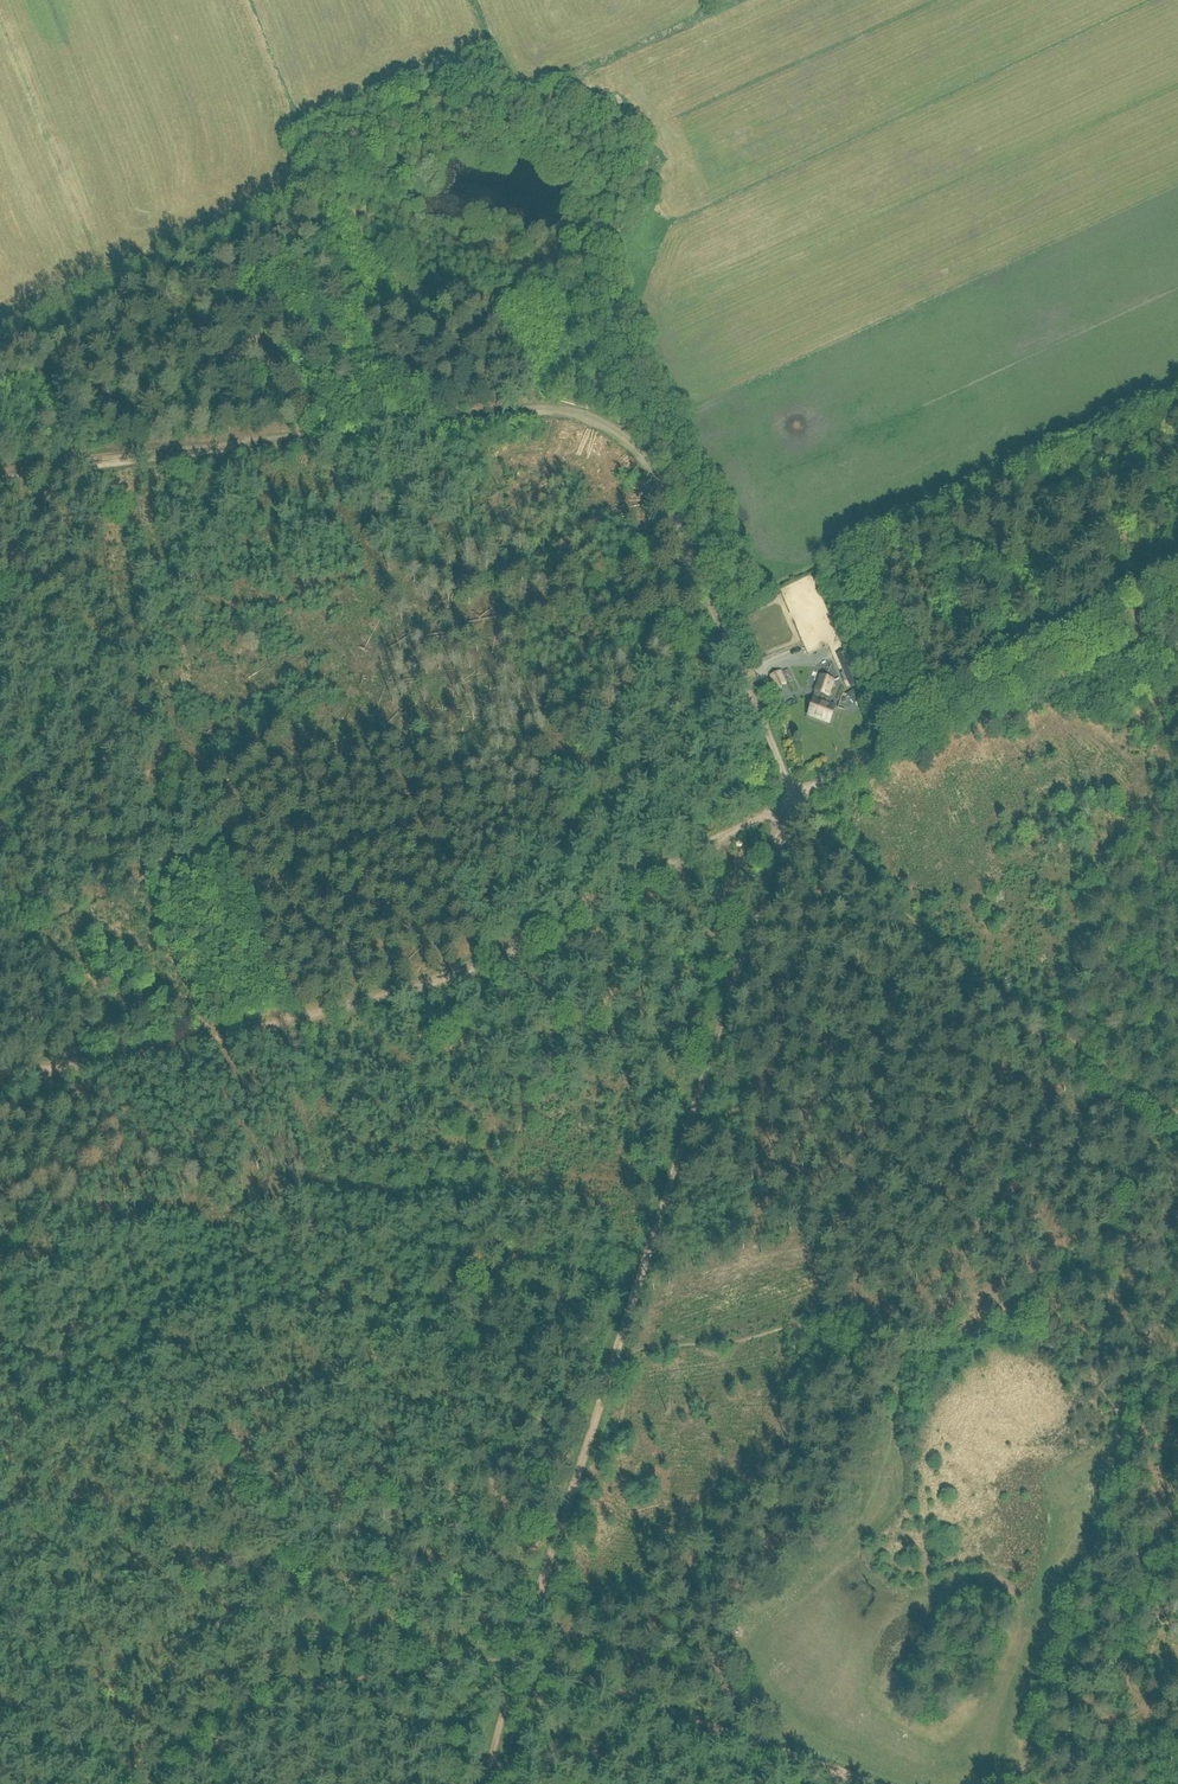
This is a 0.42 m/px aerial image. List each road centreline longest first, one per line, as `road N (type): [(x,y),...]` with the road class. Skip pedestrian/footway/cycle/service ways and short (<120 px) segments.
road 1 (track): [(0,476),(542,413),(604,424),(634,446),(676,518),(793,793)]
road 2 (track): [(0,1070),(136,1057),(493,963),(793,793)]
road 3 (track): [(793,793),(616,1352)]
road 4 (track): [(1177,1121),(985,981),(898,906),(793,793)]
road 5 (track): [(1177,595),(793,793)]
road 6 (track): [(534,414),(484,287),(374,282),(296,134)]
road 7 (track): [(521,1655),(356,1675),(297,1692),(237,1724),(161,1783)]
road 8 (track): [(616,1352),(521,1655)]
road 9 (track): [(712,1726),(521,1655)]
road 10 (track): [(712,1726),(870,1783)]
road 11 (track): [(521,1655),(486,1783)]

